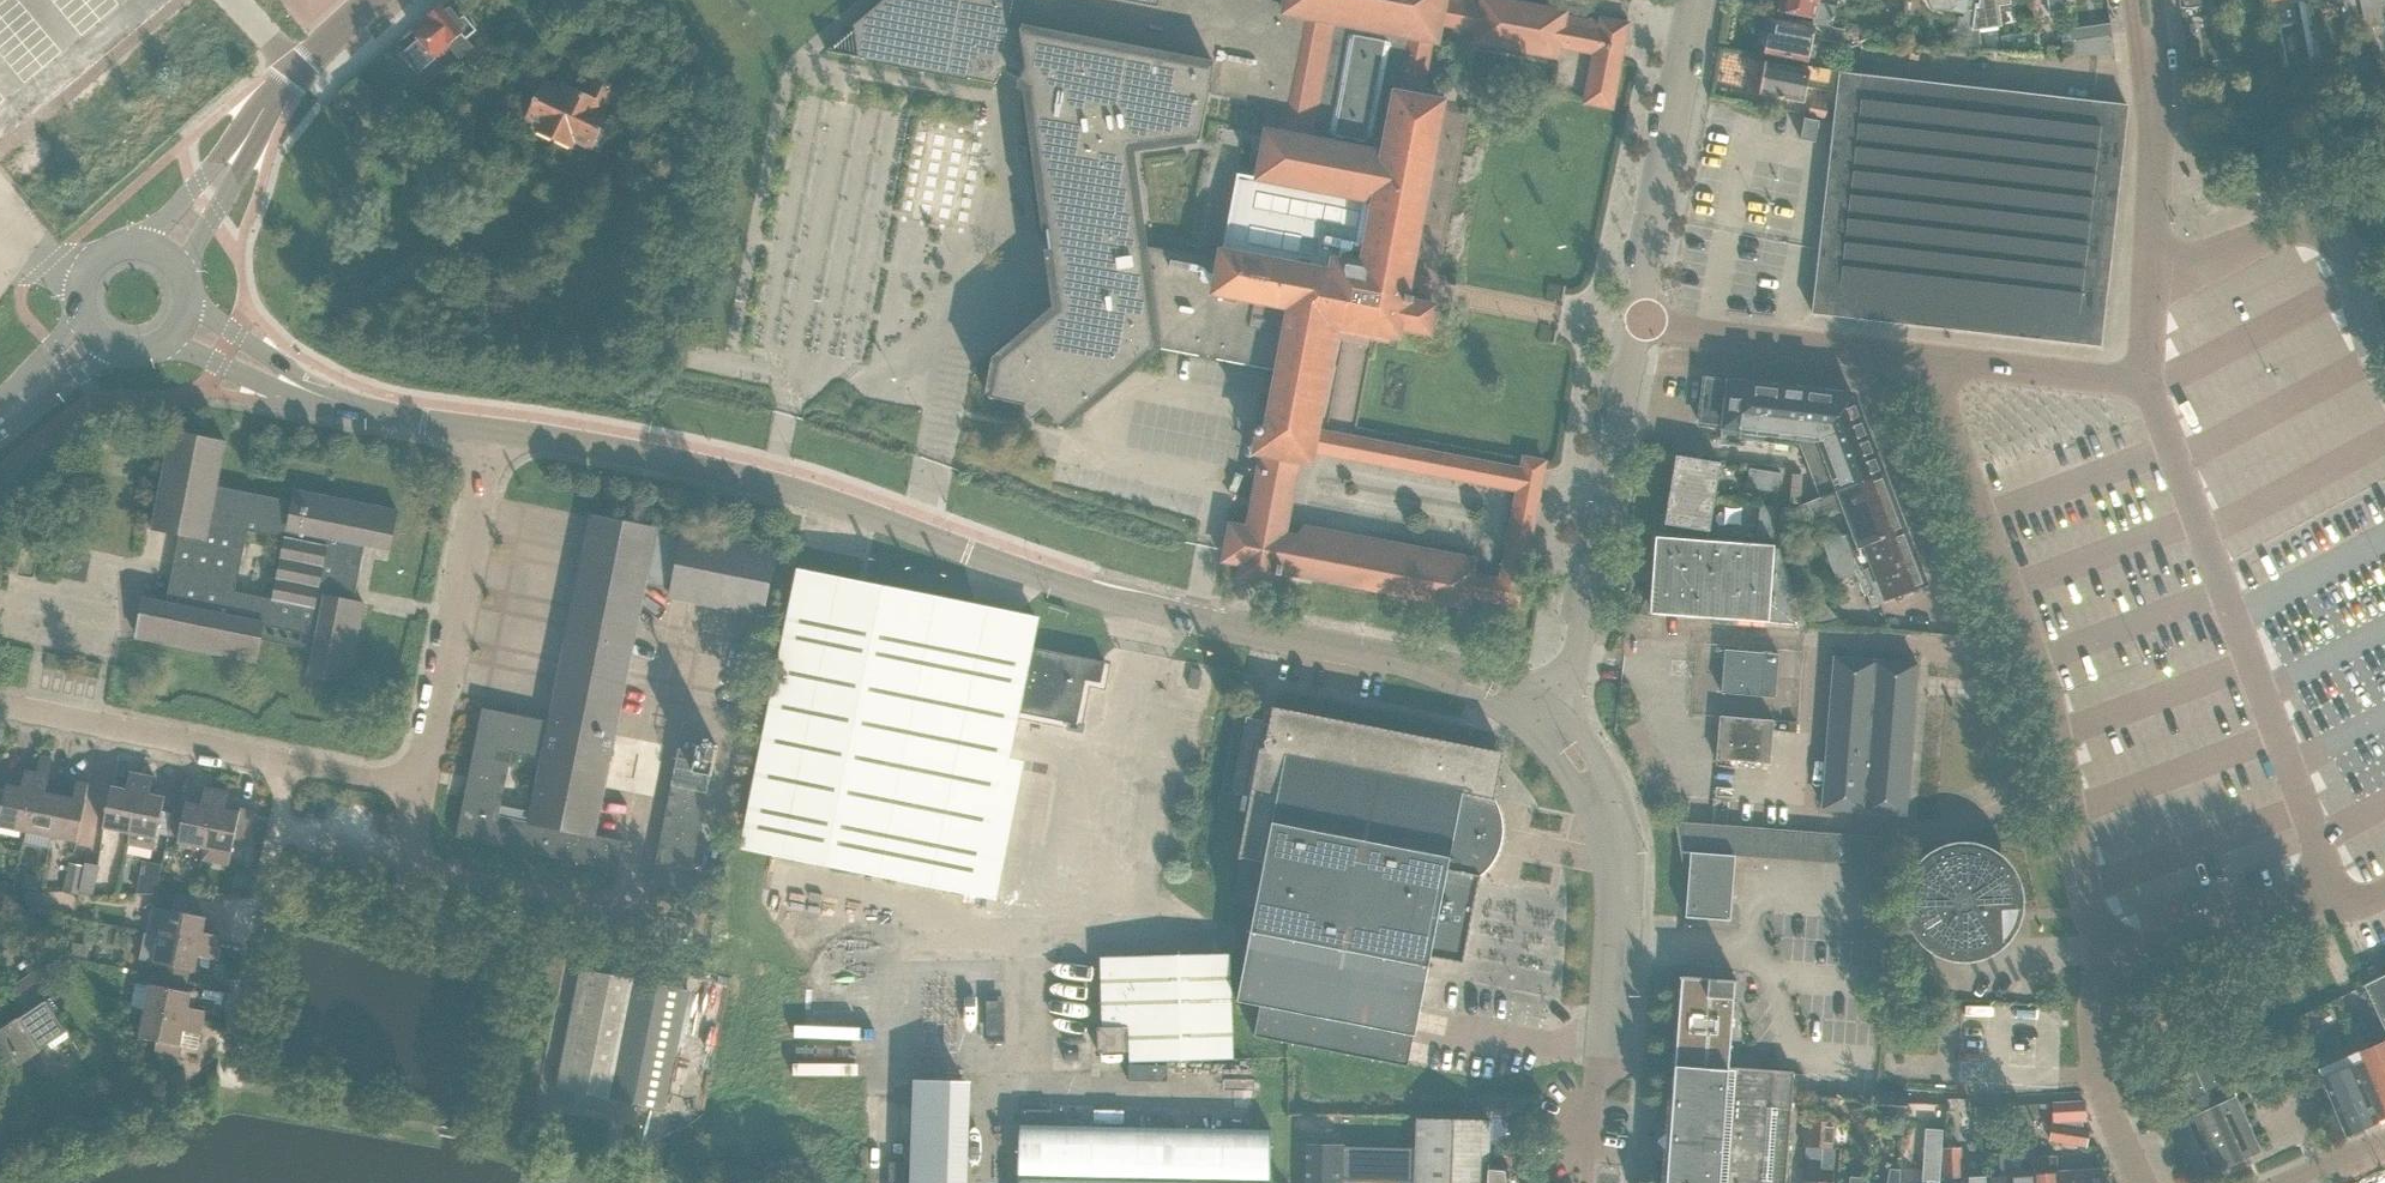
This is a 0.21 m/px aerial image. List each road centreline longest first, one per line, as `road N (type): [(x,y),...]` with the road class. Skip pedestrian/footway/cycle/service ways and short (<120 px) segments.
road 1 (unclassified): [(1542,720),(1455,679),(1110,600),(808,492),(655,457),(493,436)]
road 2 (unclassified): [(2156,110),(2148,385),(1639,322)]
road 3 (unclassified): [(1587,1182),(1623,919),(1615,839),(1580,759),(1542,720)]
road 4 (residential): [(1633,352),(1870,383),(1953,605)]
road 5 (residential): [(1542,720),(1586,623),(1633,352)]
road 6 (residential): [(421,784),(493,436)]
road 7 (residential): [(1639,322),(1697,0)]
road 8 (residential): [(701,934),(406,864)]
road 9 (residential): [(287,765),(0,707)]
road 10 (residential): [(237,1044),(276,829)]
road 11 (unclassified): [(160,342),(272,387),(346,403)]
road 12 (unclassified): [(346,403),(202,312),(188,293)]
road 13 (secondary): [(267,103),(135,242)]
road 14 (secondary): [(184,274),(262,133),(267,103)]
road 15 (unclassified): [(493,436),(346,403)]
road 16 (secondary): [(267,103),(375,0)]
road 17 (secondary): [(0,431),(121,347)]
road 18 (residential): [(421,784),(287,765)]
road 19 (residential): [(406,864),(276,829)]
road 20 (secondary): [(83,304),(0,399)]

